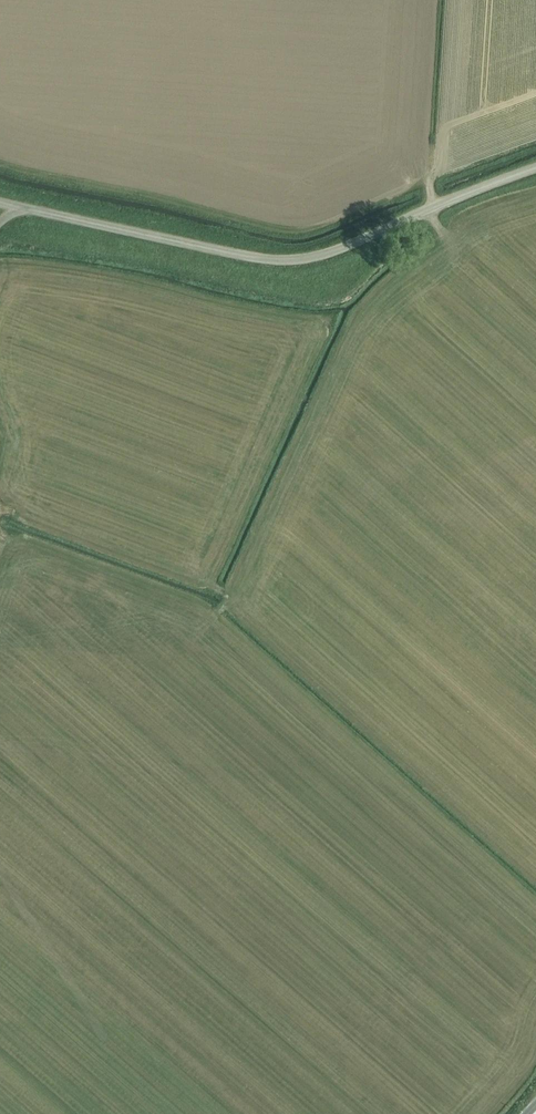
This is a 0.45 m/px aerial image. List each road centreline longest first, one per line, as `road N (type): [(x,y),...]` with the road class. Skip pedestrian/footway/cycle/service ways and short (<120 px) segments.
road 1 (unclassified): [(535,168),(349,246),(289,260),(0,202)]

